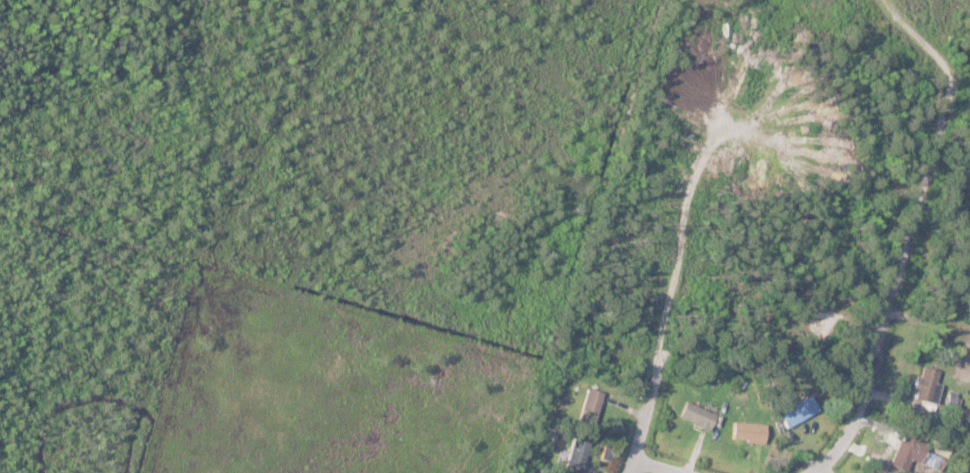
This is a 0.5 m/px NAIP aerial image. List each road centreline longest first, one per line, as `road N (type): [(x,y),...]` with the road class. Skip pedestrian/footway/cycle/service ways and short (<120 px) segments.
road 1 (residential): [(804,472),(849,426),(941,115)]
road 2 (residential): [(629,472),(661,353)]

